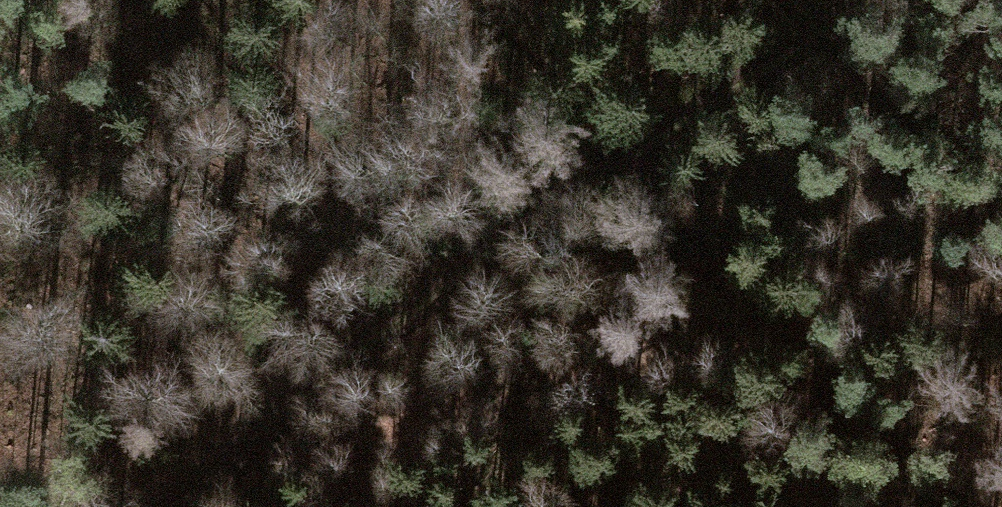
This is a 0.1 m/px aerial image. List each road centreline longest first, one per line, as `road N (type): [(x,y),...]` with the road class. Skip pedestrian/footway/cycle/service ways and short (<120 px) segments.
road 1 (track): [(129,506),(582,373),(1001,290)]
road 2 (track): [(844,0),(137,506)]

